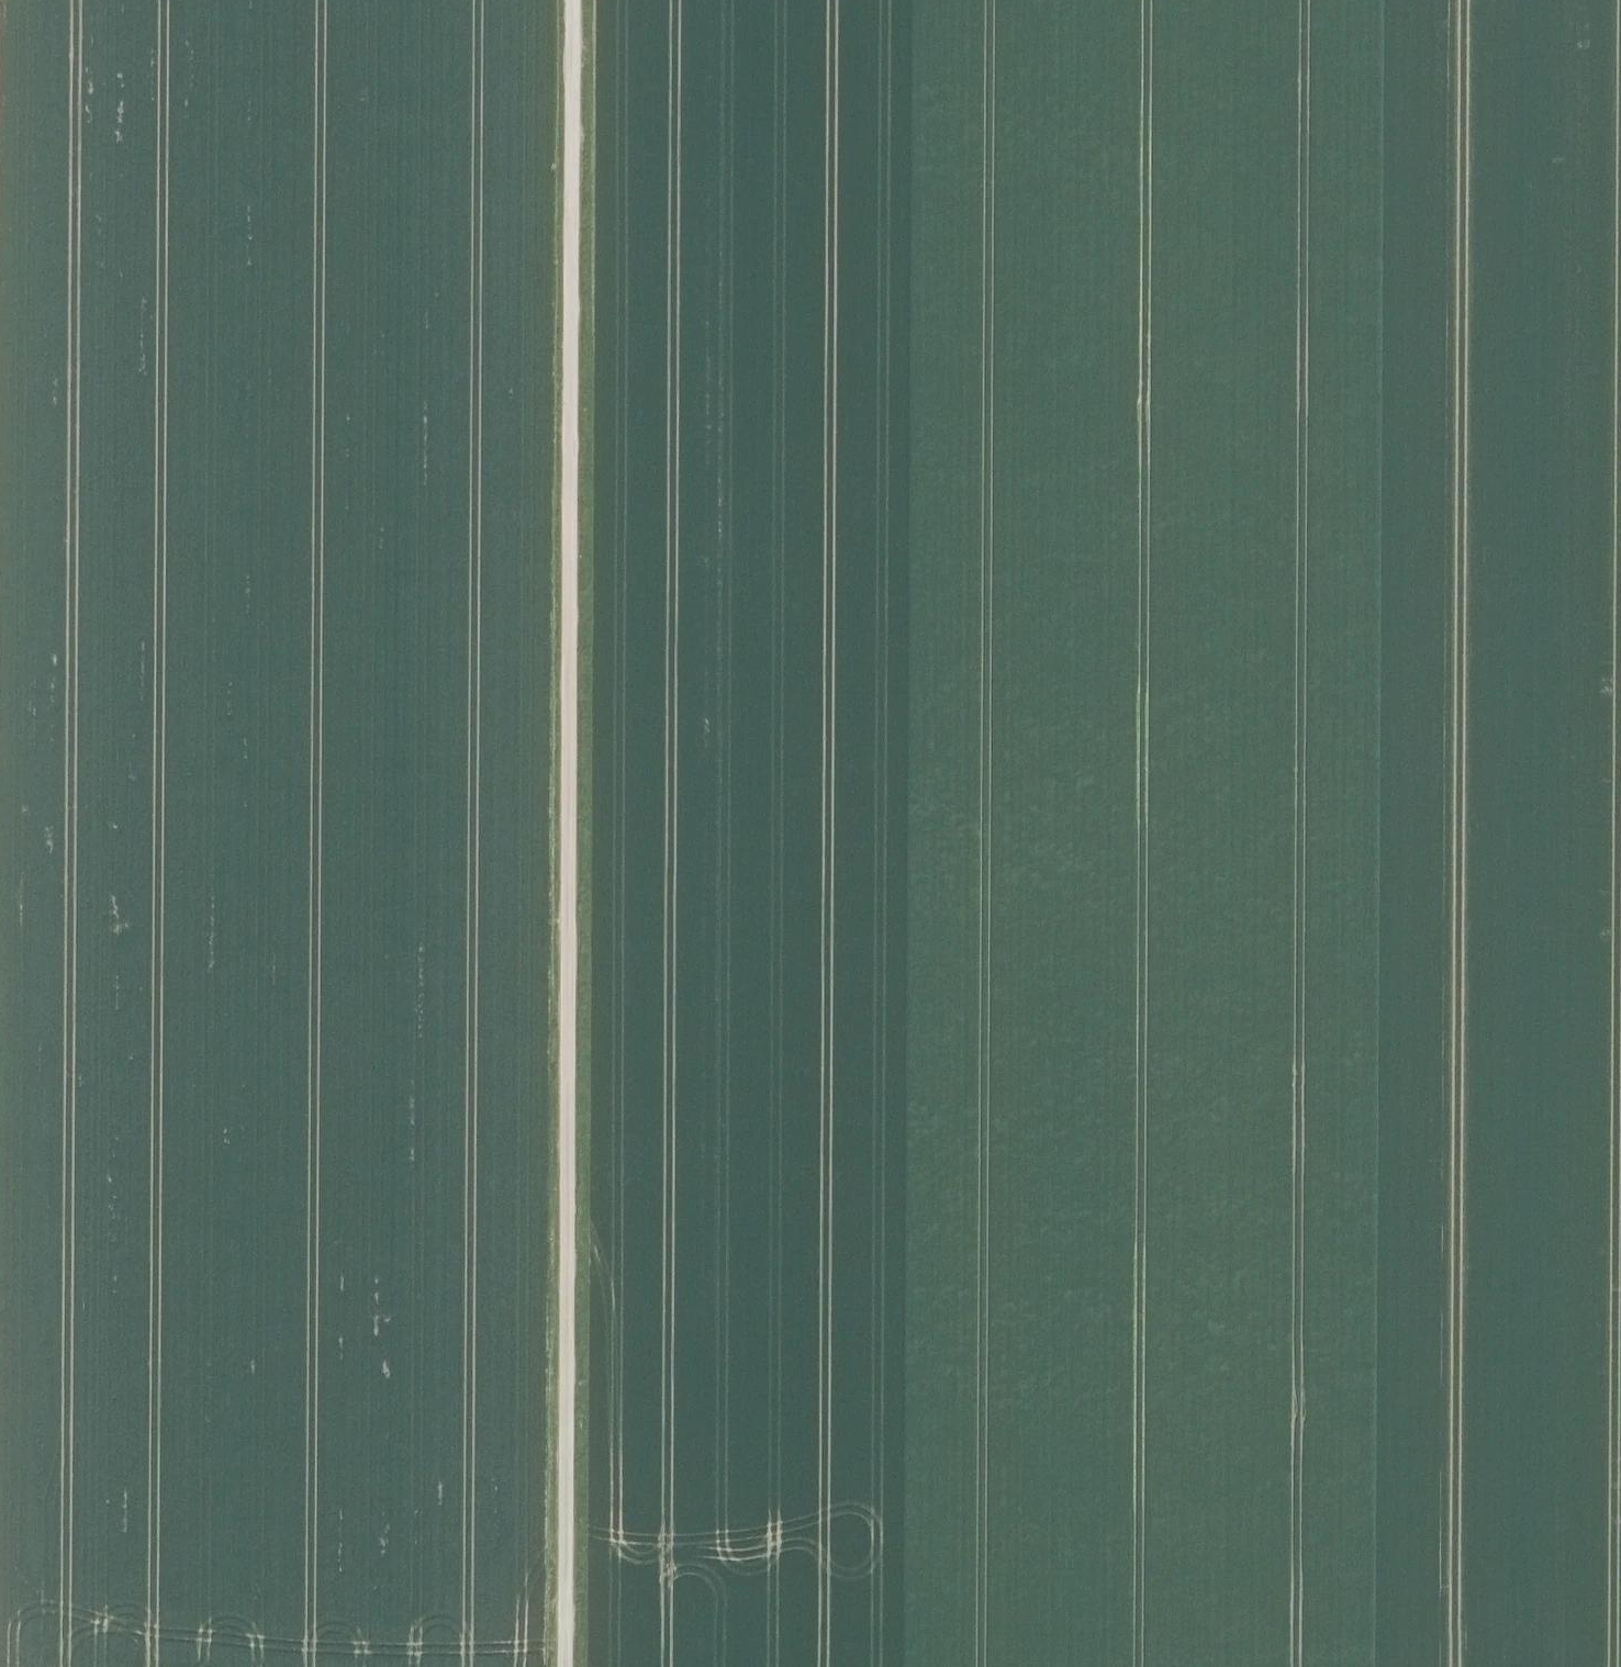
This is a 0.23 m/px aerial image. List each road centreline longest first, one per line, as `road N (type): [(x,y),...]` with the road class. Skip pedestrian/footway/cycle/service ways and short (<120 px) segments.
road 1 (unclassified): [(566,1666),(575,0)]

